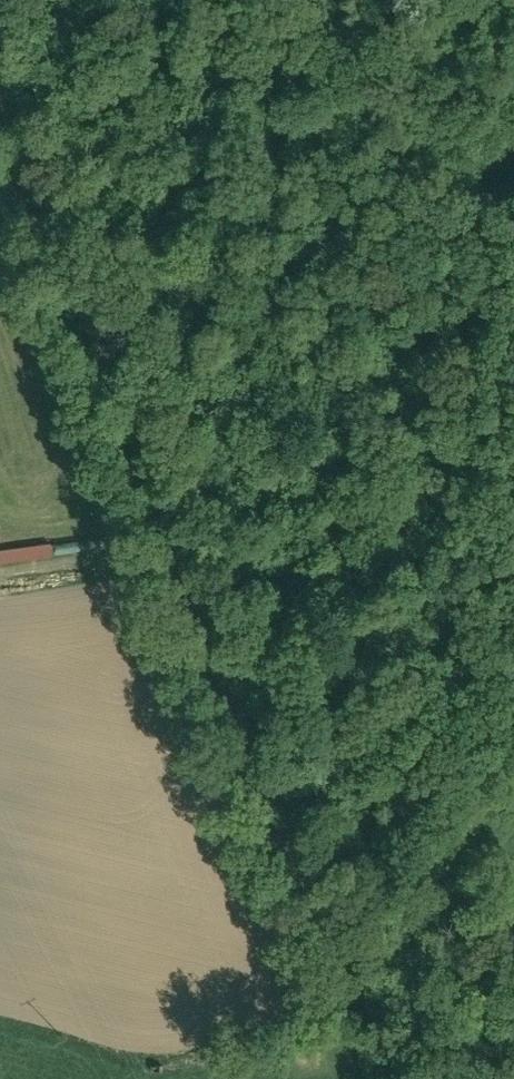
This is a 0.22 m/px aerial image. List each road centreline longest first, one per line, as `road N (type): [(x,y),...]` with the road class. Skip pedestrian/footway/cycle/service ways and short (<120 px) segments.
road 1 (track): [(0,62),(264,778),(407,1078)]

